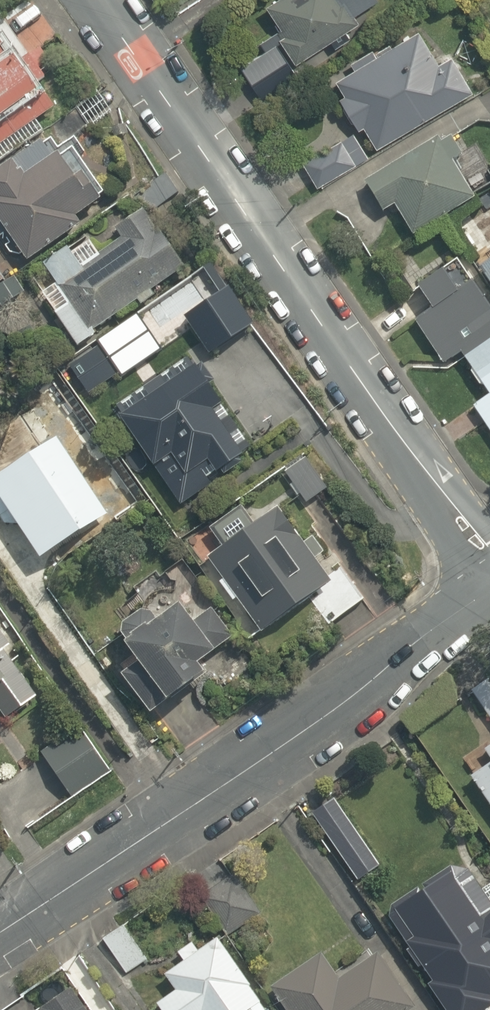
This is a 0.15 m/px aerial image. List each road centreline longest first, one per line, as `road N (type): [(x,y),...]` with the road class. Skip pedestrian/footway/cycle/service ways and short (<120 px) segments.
road 1 (residential): [(489,562),(96,0)]
road 2 (residential): [(0,931),(489,590)]

